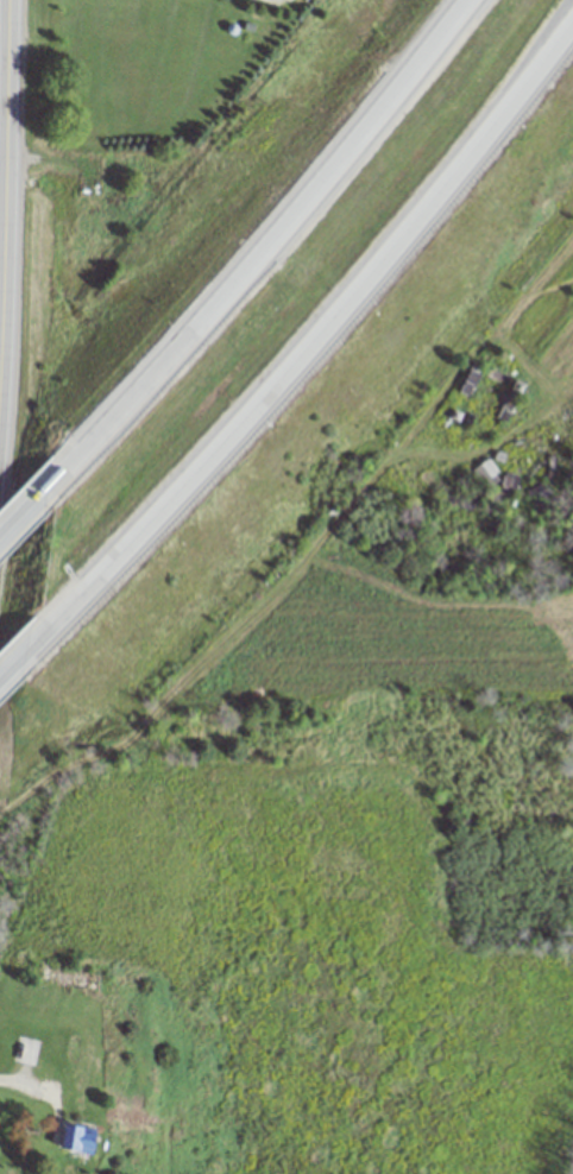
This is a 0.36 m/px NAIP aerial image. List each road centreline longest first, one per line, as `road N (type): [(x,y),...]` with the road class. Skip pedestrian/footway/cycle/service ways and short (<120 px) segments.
road 1 (motorway): [(67,592),(201,453),(472,135),(572,4)]
road 2 (motorway): [(459,0),(321,179),(55,481)]
road 3 (secondary): [(0,396),(13,0)]

